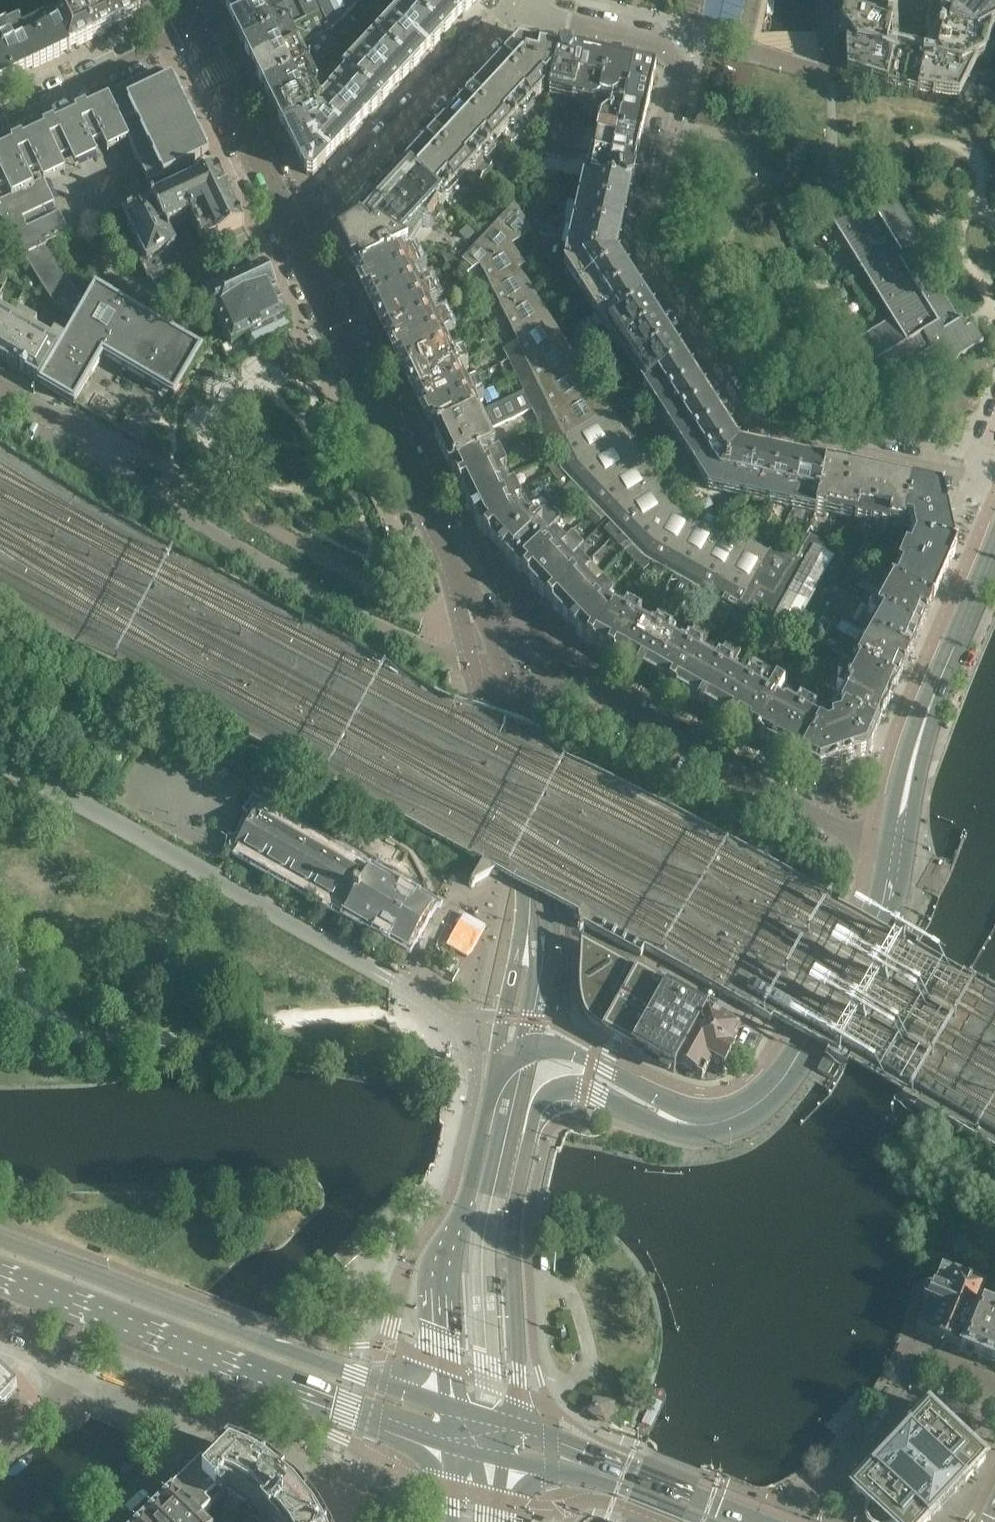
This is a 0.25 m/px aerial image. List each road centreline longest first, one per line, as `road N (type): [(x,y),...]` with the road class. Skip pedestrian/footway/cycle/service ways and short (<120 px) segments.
road 1 (residential): [(533,11),(639,33),(679,65),(682,88),(644,260),(759,417),(779,430),(994,486)]
road 2 (primary): [(512,1426),(519,1377),(517,1208),(544,1108),(585,1091),(673,1129),(729,1129),(761,1111),(794,1061)]
road 3 (secondary): [(0,1275),(450,1447)]
road 4 (secondary): [(446,1404),(0,1239)]
road 5 (residential): [(897,852),(850,836),(600,691),(505,689)]
road 6 (tertiary): [(476,667),(524,891),(491,1087)]
road 7 (tertiary): [(456,568),(295,234)]
road 8 (primary): [(794,1061),(752,1096),(701,1113),(557,1047),(526,1049),(491,1087)]
road 9 (residential): [(295,234),(323,215),(510,16),(533,11)]
road 10 (primary): [(491,1087),(443,1277),(446,1404)]
road 11 (primary): [(897,852),(915,753),(994,563)]
road 12 (tertiary): [(762,1521),(512,1426)]
road 13 (primary): [(897,852),(884,907),(794,1061)]
road 14 (tertiary): [(295,234),(194,26)]
road 15 (residential): [(194,26),(0,119)]
road 16 (tertiary): [(505,1459),(619,1487),(705,1521)]
road 17 (residential): [(346,1521),(302,1466),(270,1444),(207,1425)]
road 18 (unclassified): [(207,1425),(60,1370)]
road 19 (residential): [(101,1521),(207,1425)]
road 20 (unclassified): [(505,689),(456,568)]

